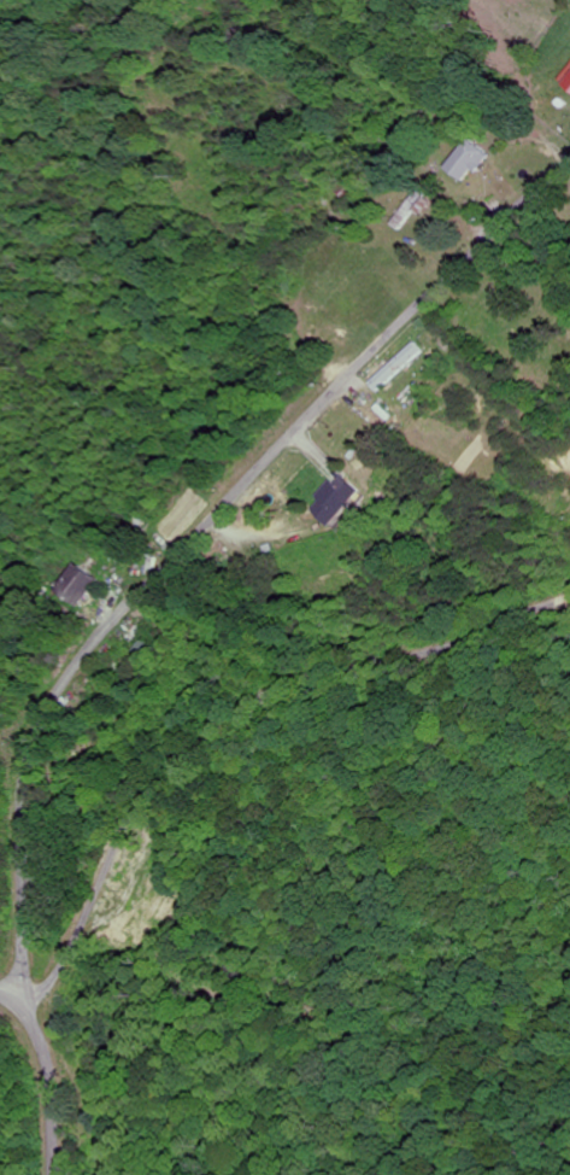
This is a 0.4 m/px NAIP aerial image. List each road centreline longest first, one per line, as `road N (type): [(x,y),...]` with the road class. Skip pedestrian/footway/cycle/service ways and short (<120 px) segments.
road 1 (residential): [(569,596),(477,637),(310,674),(264,696),(139,803),(24,1012),(27,793),(46,726),(71,684),(275,455),(569,171)]
road 2 (residential): [(60,1174),(46,1051),(24,1012),(0,996)]

